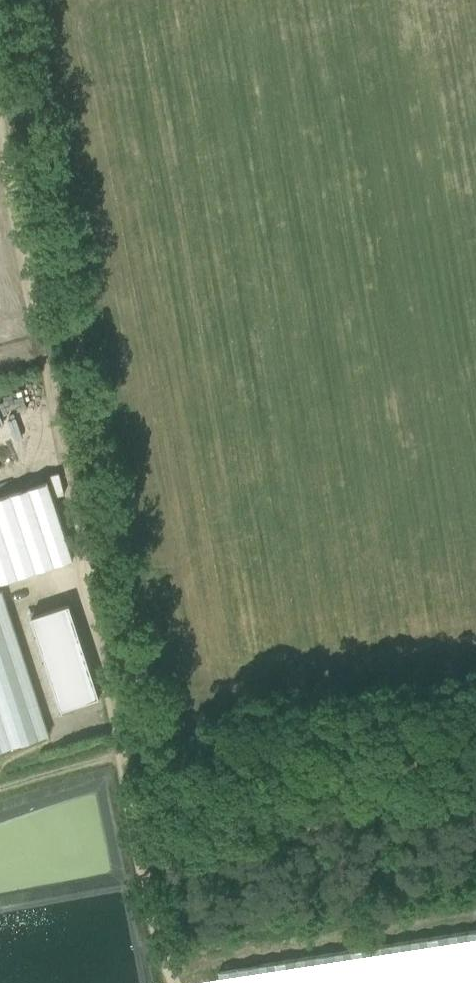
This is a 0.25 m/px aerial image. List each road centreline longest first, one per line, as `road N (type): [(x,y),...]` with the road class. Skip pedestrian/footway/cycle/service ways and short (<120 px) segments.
road 1 (track): [(475,730),(195,785),(170,778),(154,760),(11,0)]
road 2 (track): [(0,127),(149,913),(173,982)]

